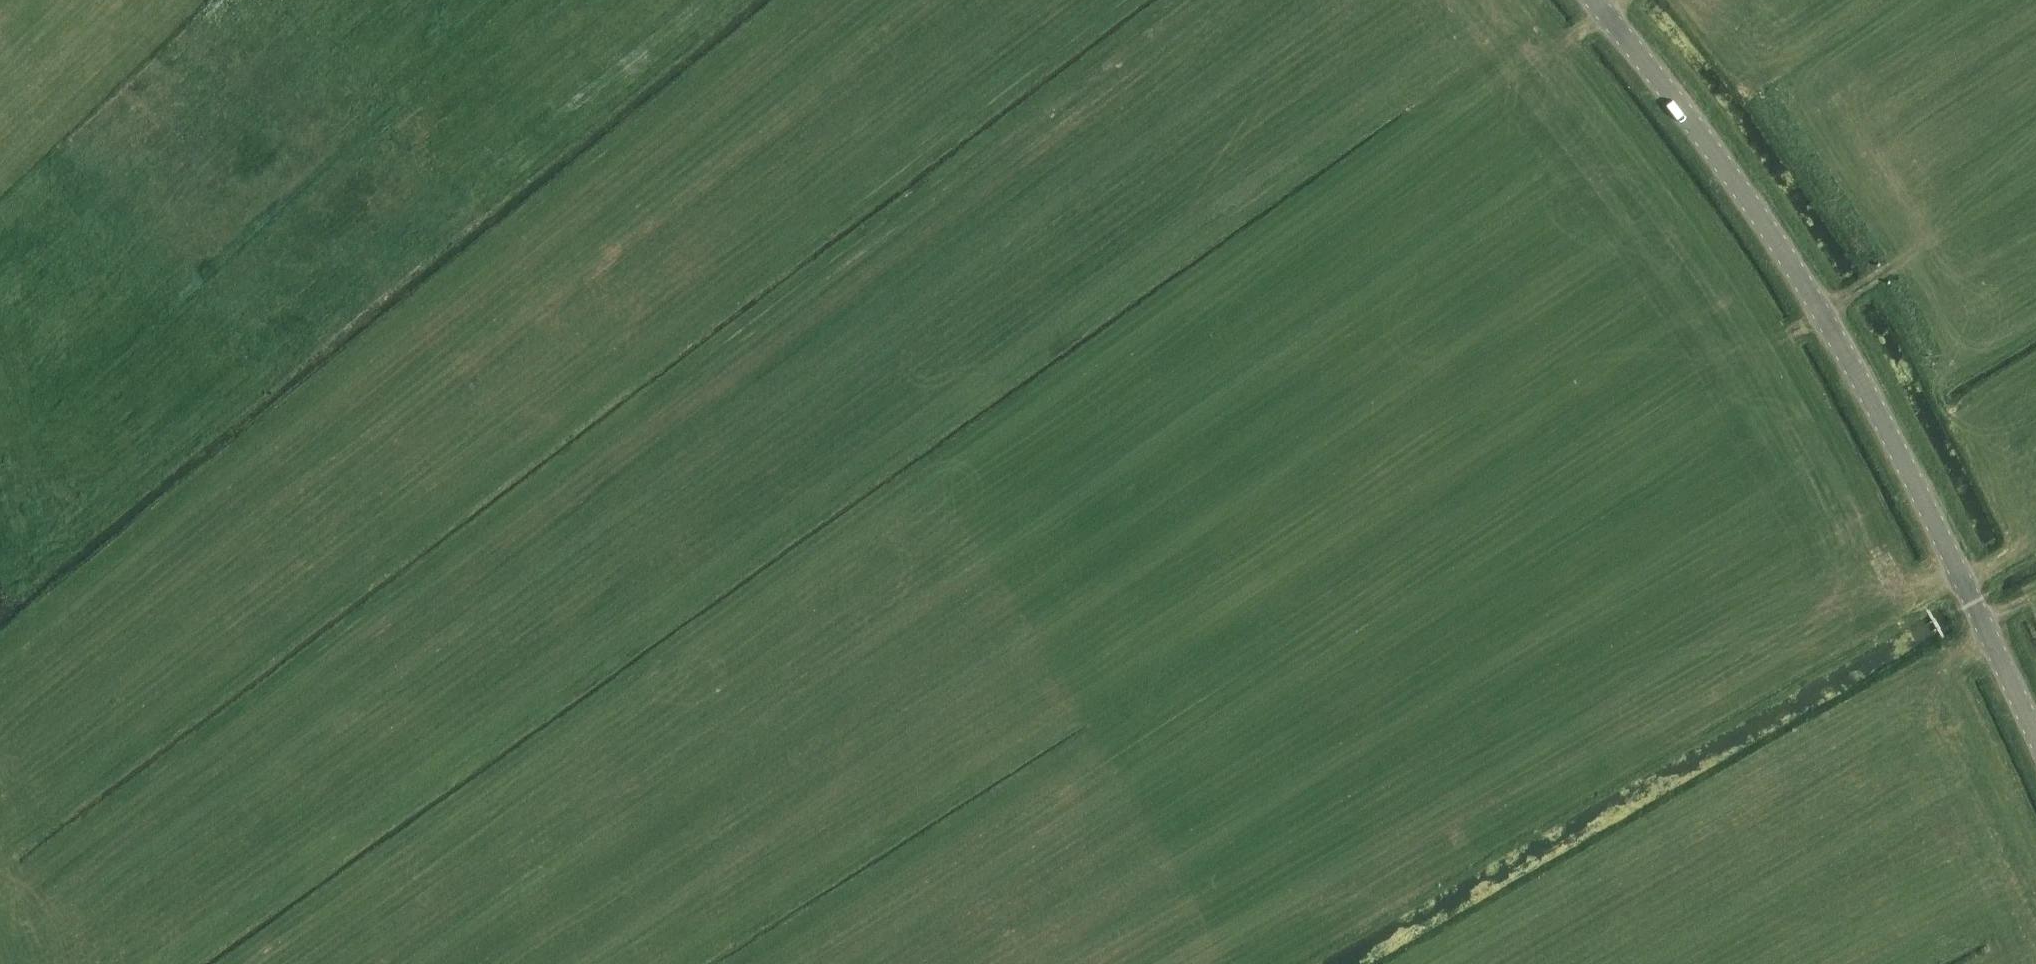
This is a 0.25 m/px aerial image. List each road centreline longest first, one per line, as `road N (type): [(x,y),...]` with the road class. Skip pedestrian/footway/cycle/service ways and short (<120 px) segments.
road 1 (tertiary): [(2035,735),(1867,387),(1746,197),(1594,0)]

